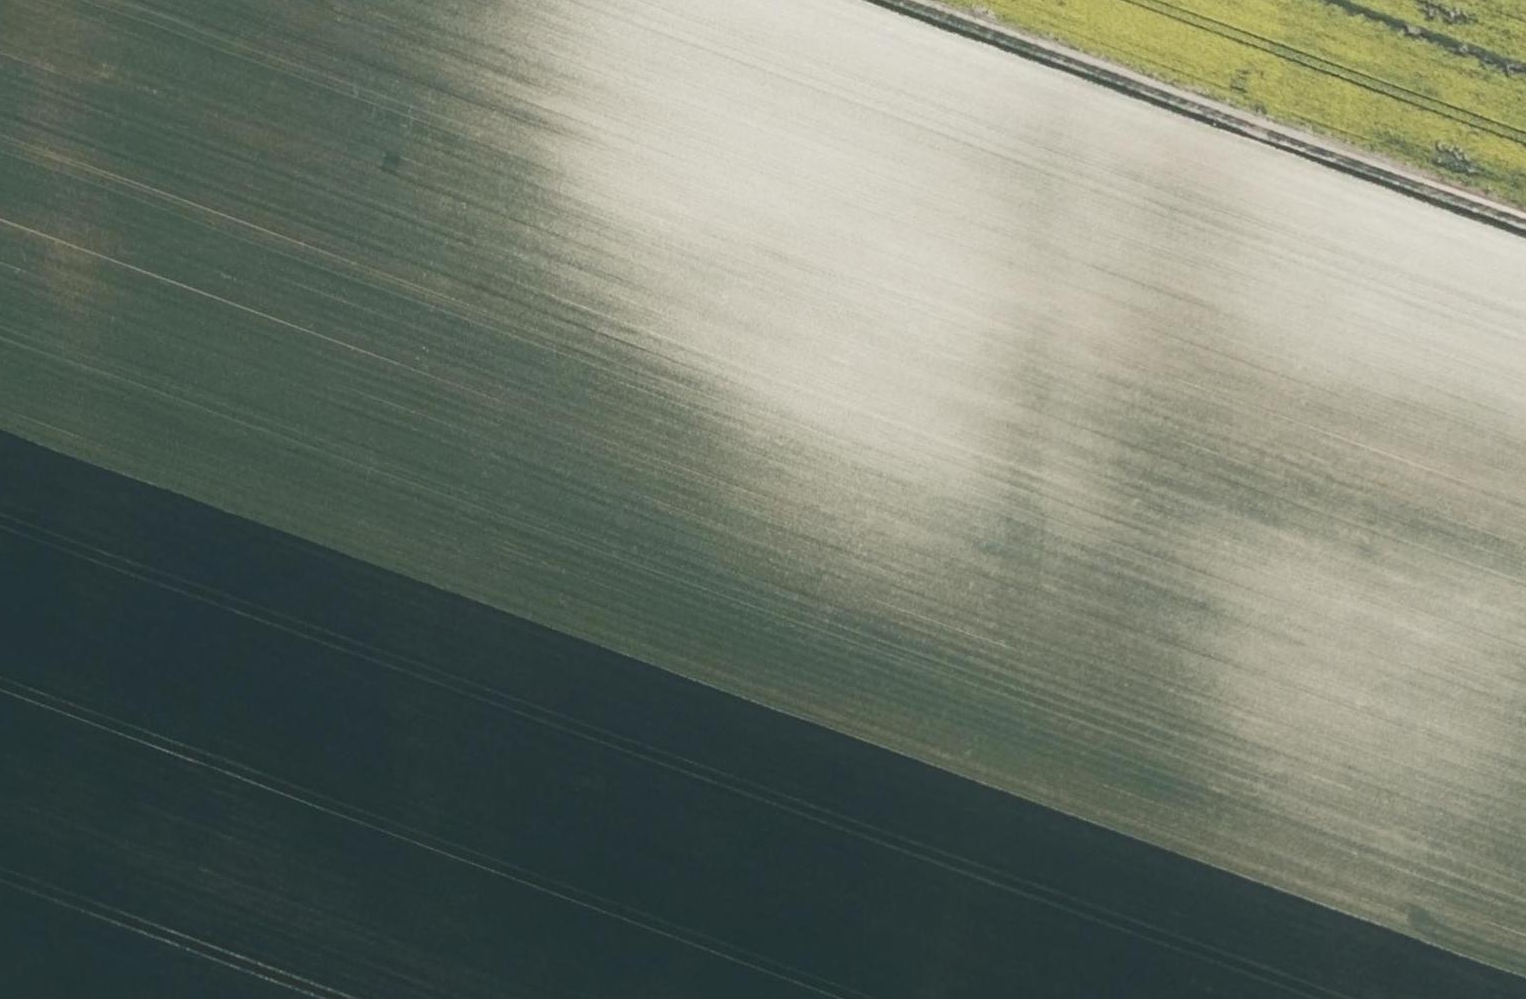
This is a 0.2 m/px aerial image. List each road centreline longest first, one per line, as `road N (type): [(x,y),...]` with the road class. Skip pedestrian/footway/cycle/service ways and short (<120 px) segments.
road 1 (track): [(930,0),(1525,213)]

